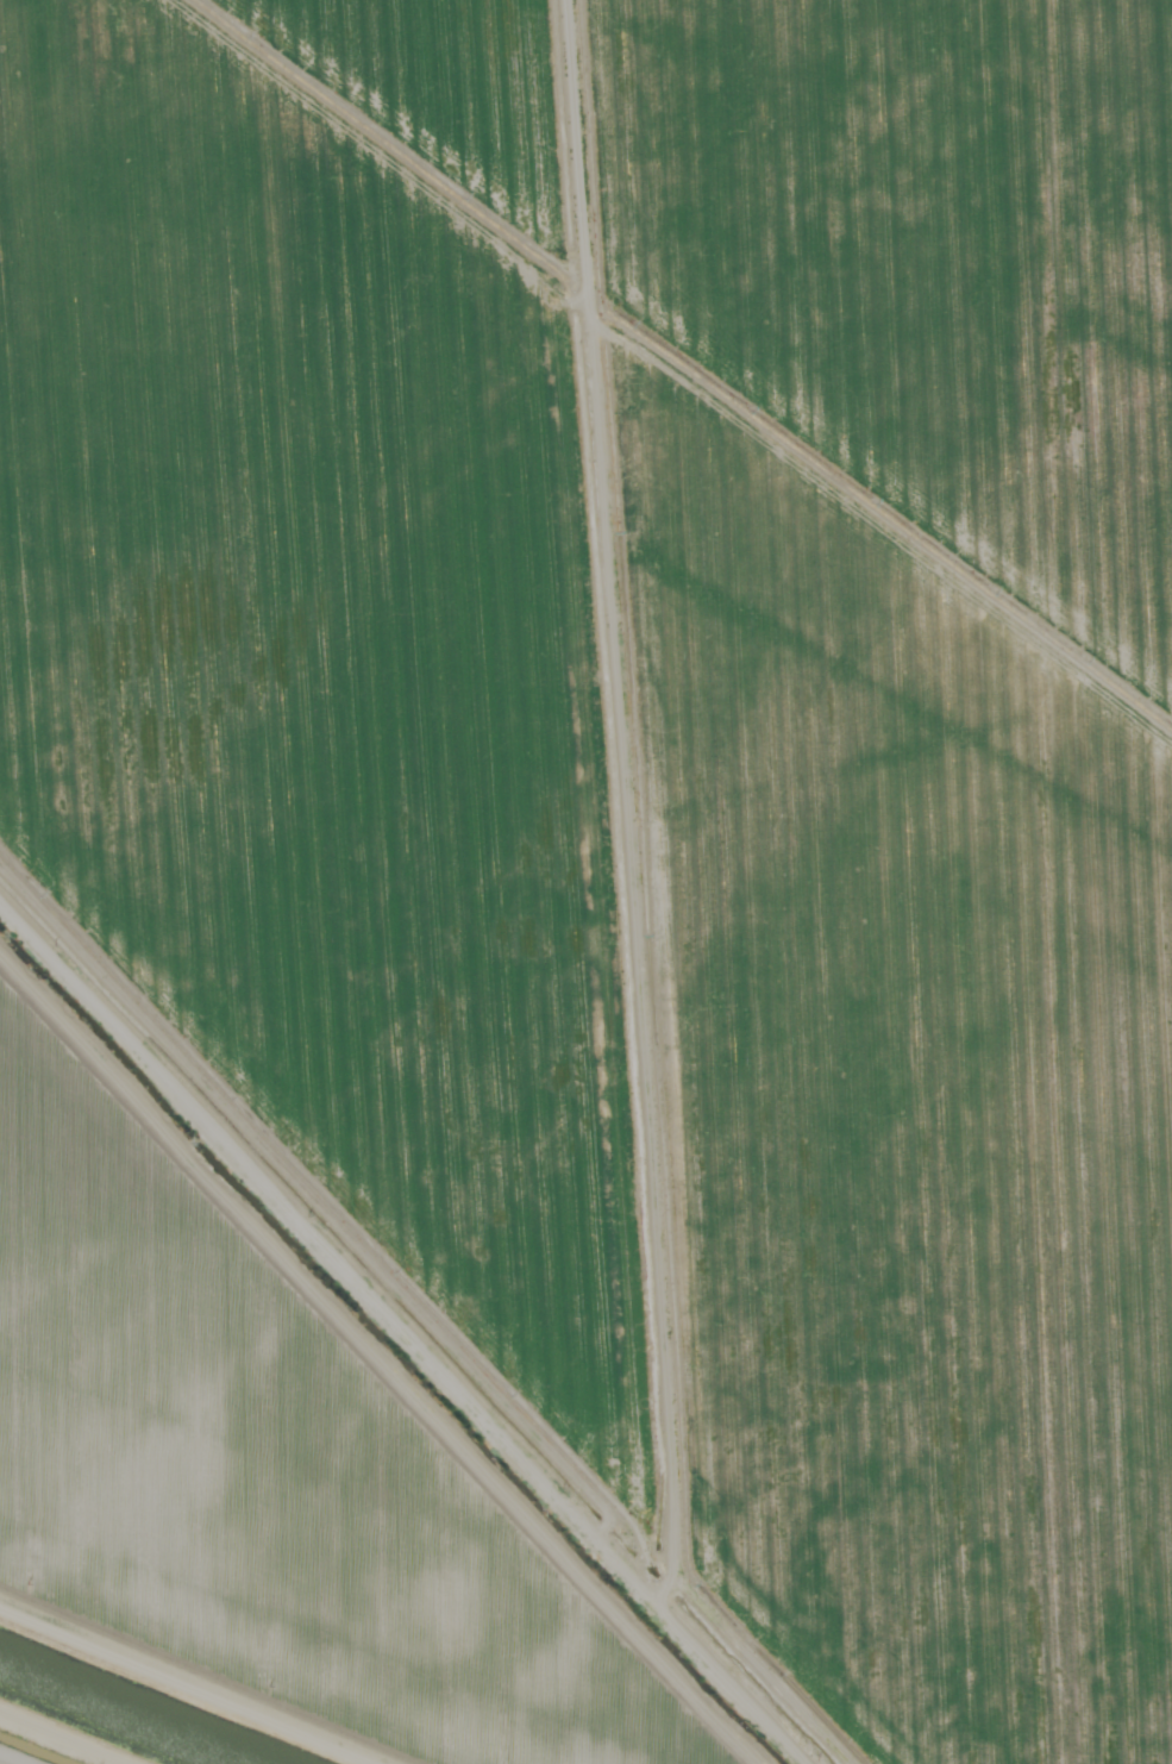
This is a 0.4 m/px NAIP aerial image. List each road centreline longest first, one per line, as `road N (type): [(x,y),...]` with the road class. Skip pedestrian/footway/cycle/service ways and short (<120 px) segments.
road 1 (residential): [(609,1763),(0,1512)]

